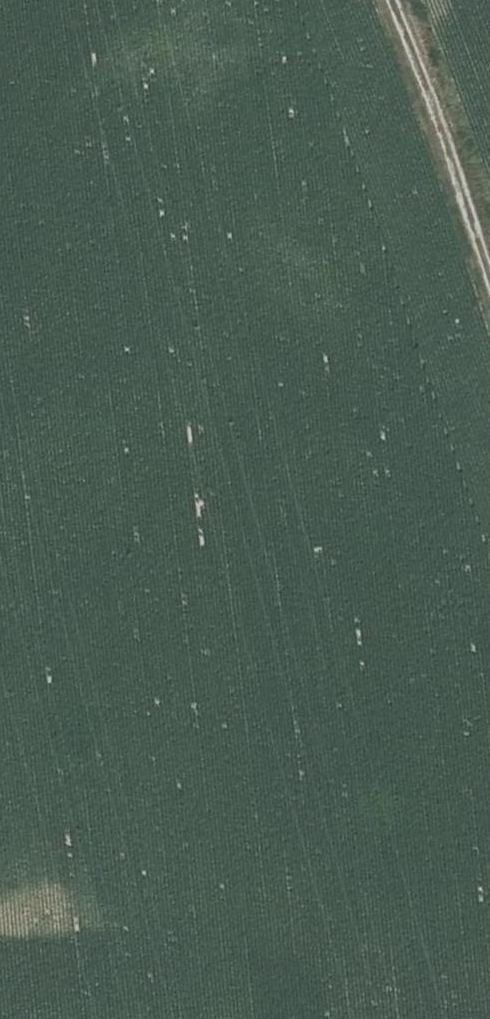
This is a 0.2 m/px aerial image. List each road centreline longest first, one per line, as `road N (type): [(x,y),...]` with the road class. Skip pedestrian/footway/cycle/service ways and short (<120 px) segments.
road 1 (track): [(489,261),(397,0)]

